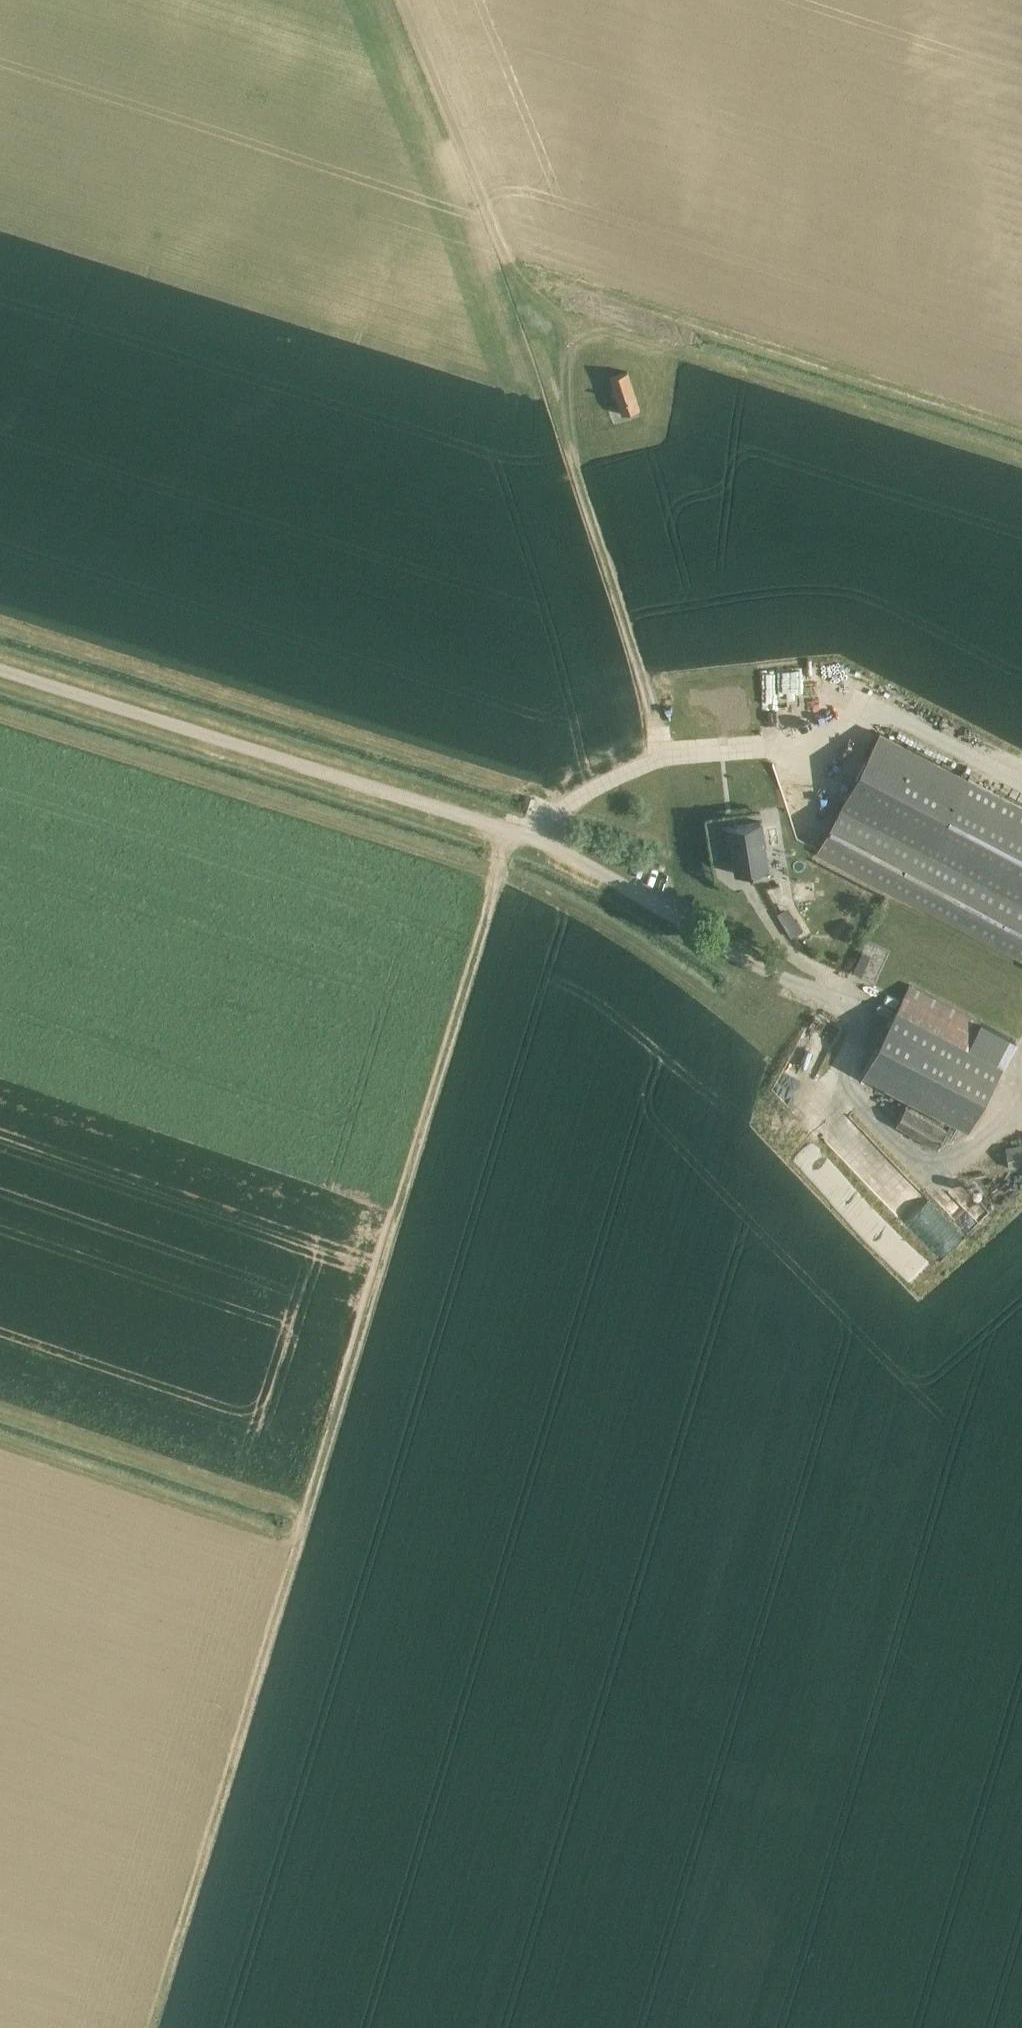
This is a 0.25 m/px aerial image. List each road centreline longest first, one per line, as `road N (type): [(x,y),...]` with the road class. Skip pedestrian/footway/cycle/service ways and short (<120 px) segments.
road 1 (unclassified): [(830,1005),(542,844),(0,672)]

